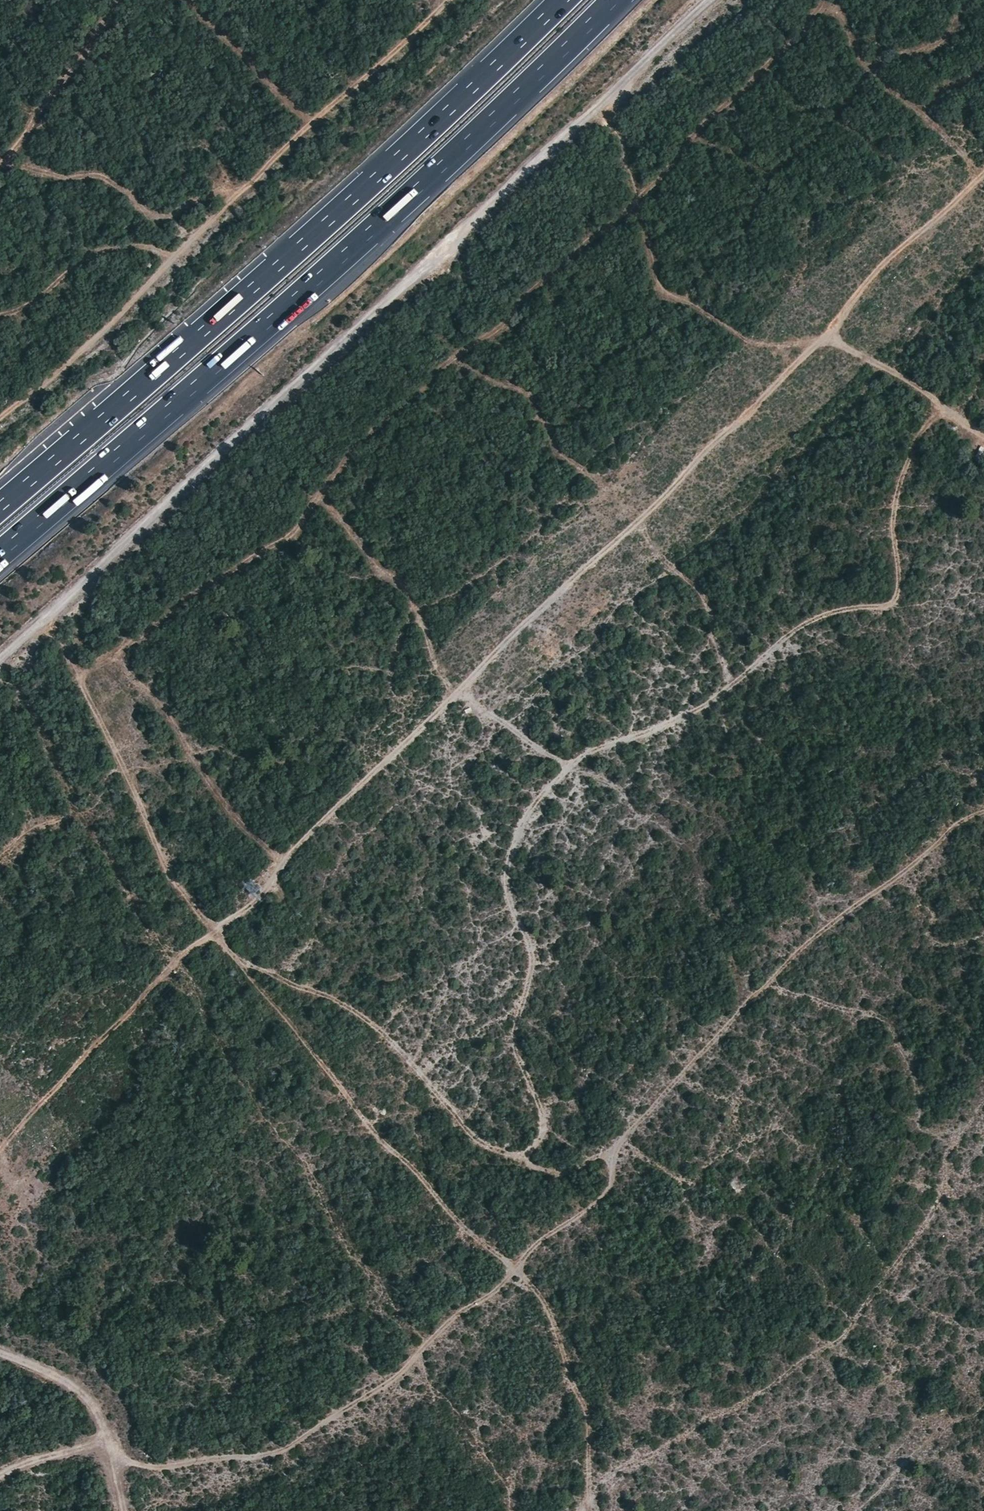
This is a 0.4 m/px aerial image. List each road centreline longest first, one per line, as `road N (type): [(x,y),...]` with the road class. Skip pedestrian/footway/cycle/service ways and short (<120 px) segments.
road 1 (track): [(983,176),(259,897),(188,949),(0,1151)]
road 2 (track): [(122,1510),(113,1461),(151,1473),(285,1454),(599,1214),(613,1192),(612,1161),(801,944),(983,812)]
road 3 (track): [(0,663),(717,0)]
road 4 (motorway): [(0,553),(338,260),(612,0)]
road 5 (motorway): [(562,0),(308,239),(0,506)]
road 6 (track): [(0,418),(290,141),(451,0)]
road 7 (track): [(518,1270),(546,1299),(587,1414),(591,1510)]
road 8 (track): [(0,1353),(90,1395),(113,1461)]

